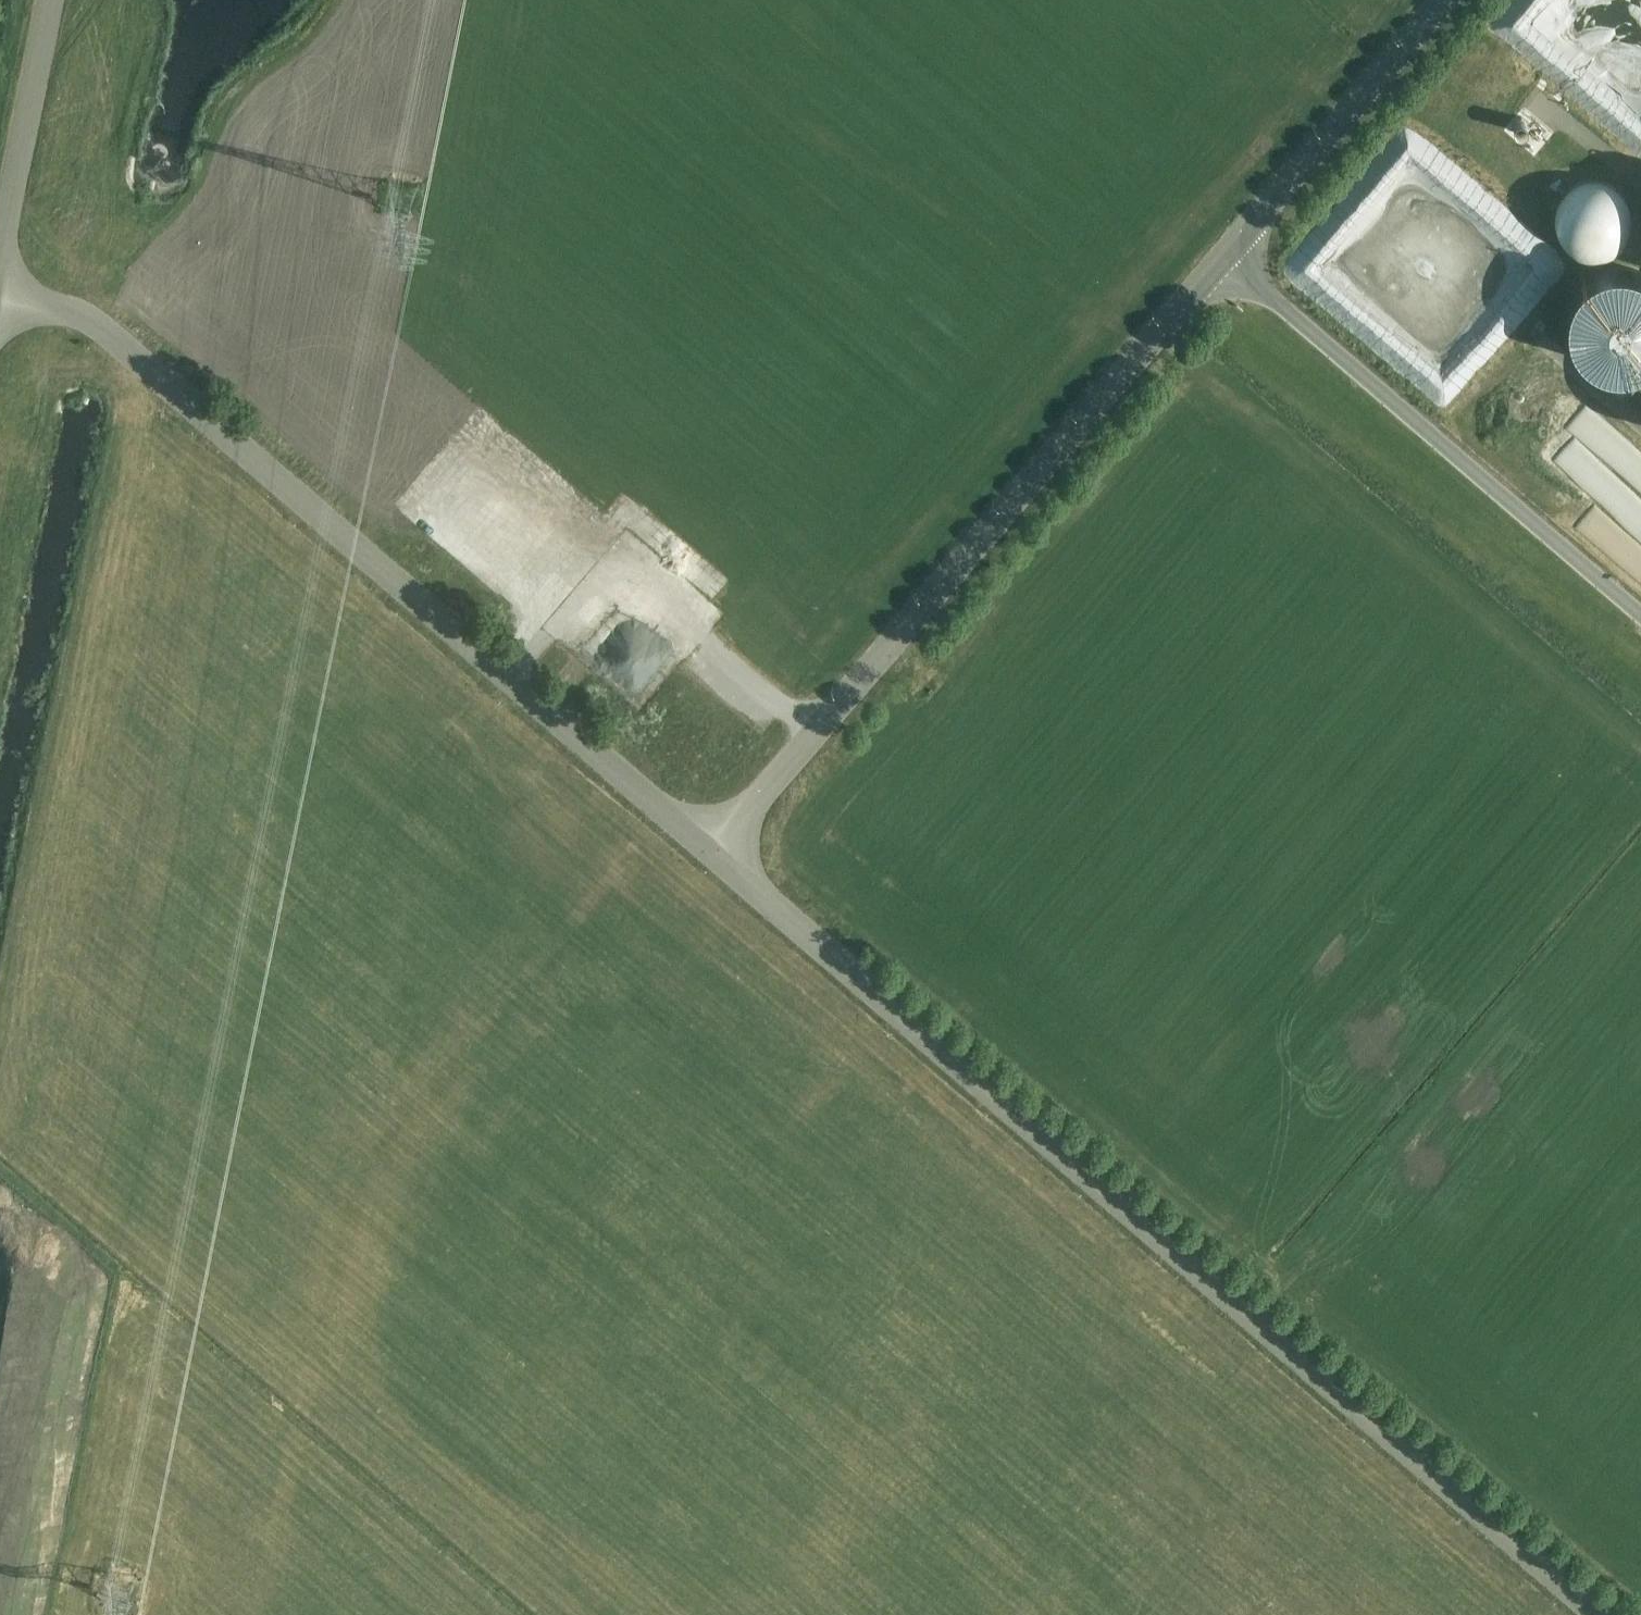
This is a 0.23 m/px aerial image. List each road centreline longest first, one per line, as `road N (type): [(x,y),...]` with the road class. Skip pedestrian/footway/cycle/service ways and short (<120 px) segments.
road 1 (tertiary): [(1598,1614),(719,855)]
road 2 (tertiary): [(719,855),(1452,0)]
road 3 (unclassified): [(719,855),(83,317),(0,296)]
road 4 (unclassified): [(0,256),(51,0)]

